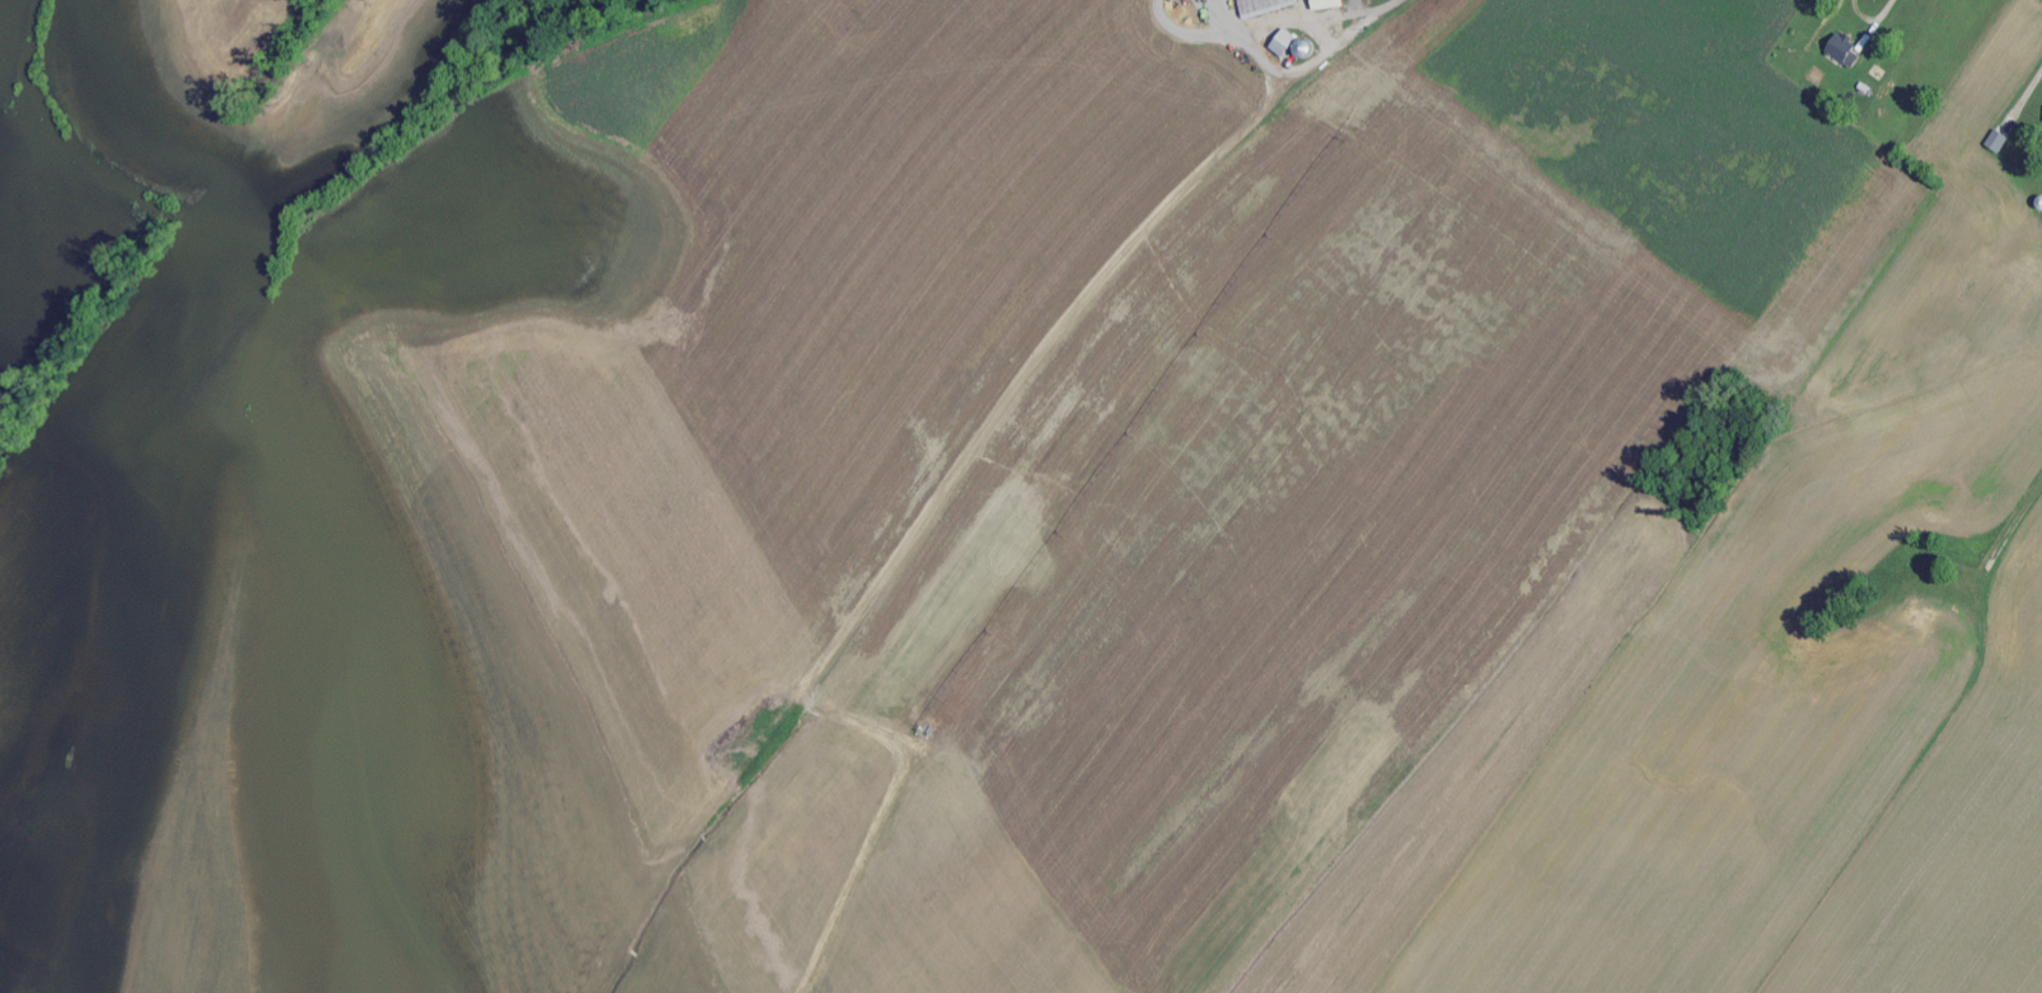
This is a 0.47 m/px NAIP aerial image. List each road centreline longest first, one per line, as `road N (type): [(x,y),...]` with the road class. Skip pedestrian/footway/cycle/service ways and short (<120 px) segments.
road 1 (residential): [(1403,0),(1312,68),(1275,66),(1239,33)]

